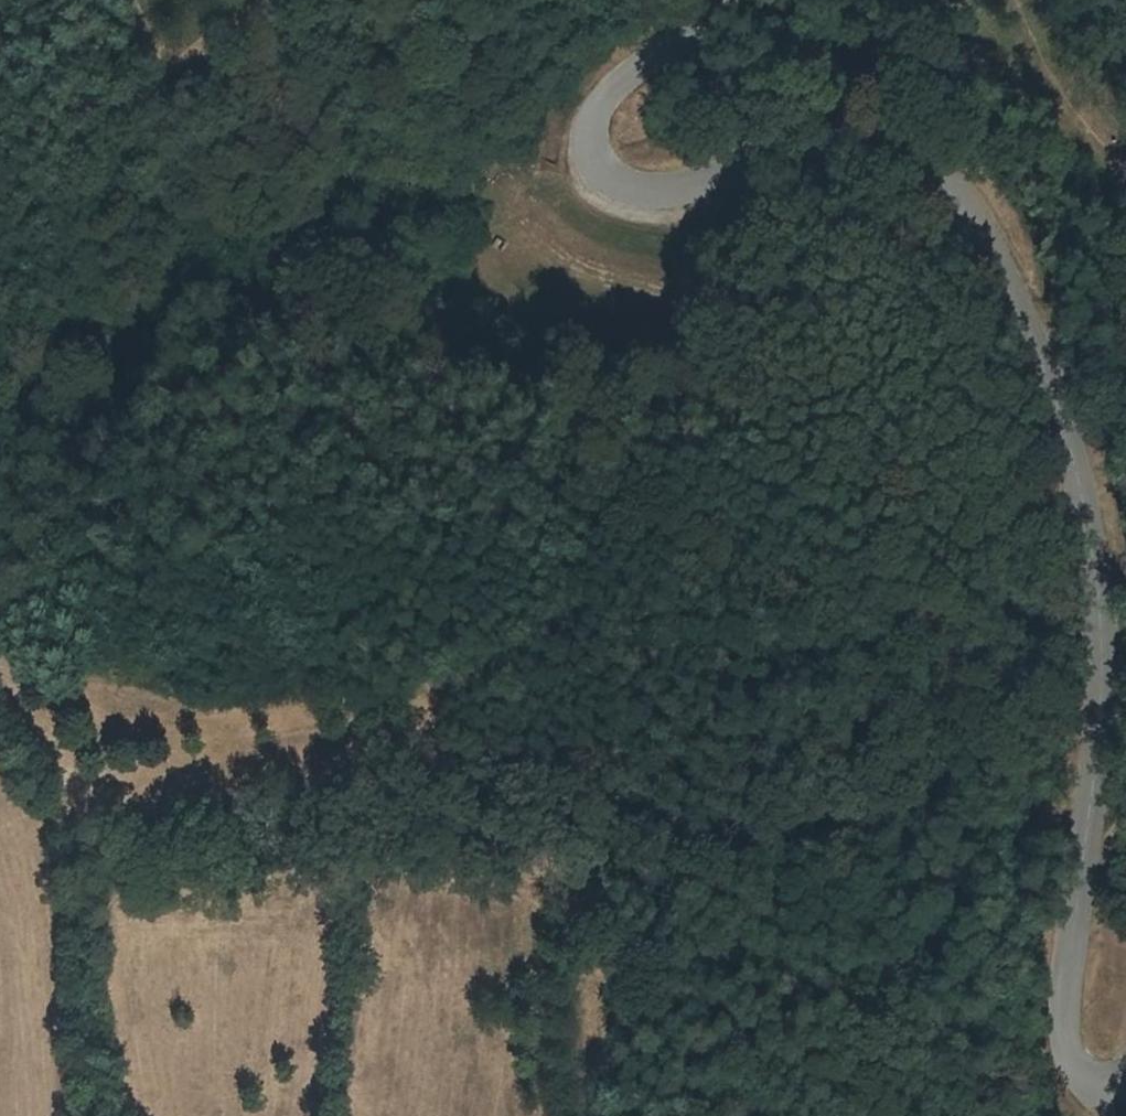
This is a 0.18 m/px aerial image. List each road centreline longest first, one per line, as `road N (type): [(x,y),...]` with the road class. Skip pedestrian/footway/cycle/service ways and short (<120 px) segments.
road 1 (unclassified): [(1125,1080),(1090,1083),(1069,1055),(1064,1010),(1104,662),(1093,541),(1046,373),(978,219),(945,178),(906,161),(823,148),(678,186),(640,189),(608,174),(590,140),(598,107),(717,0)]

